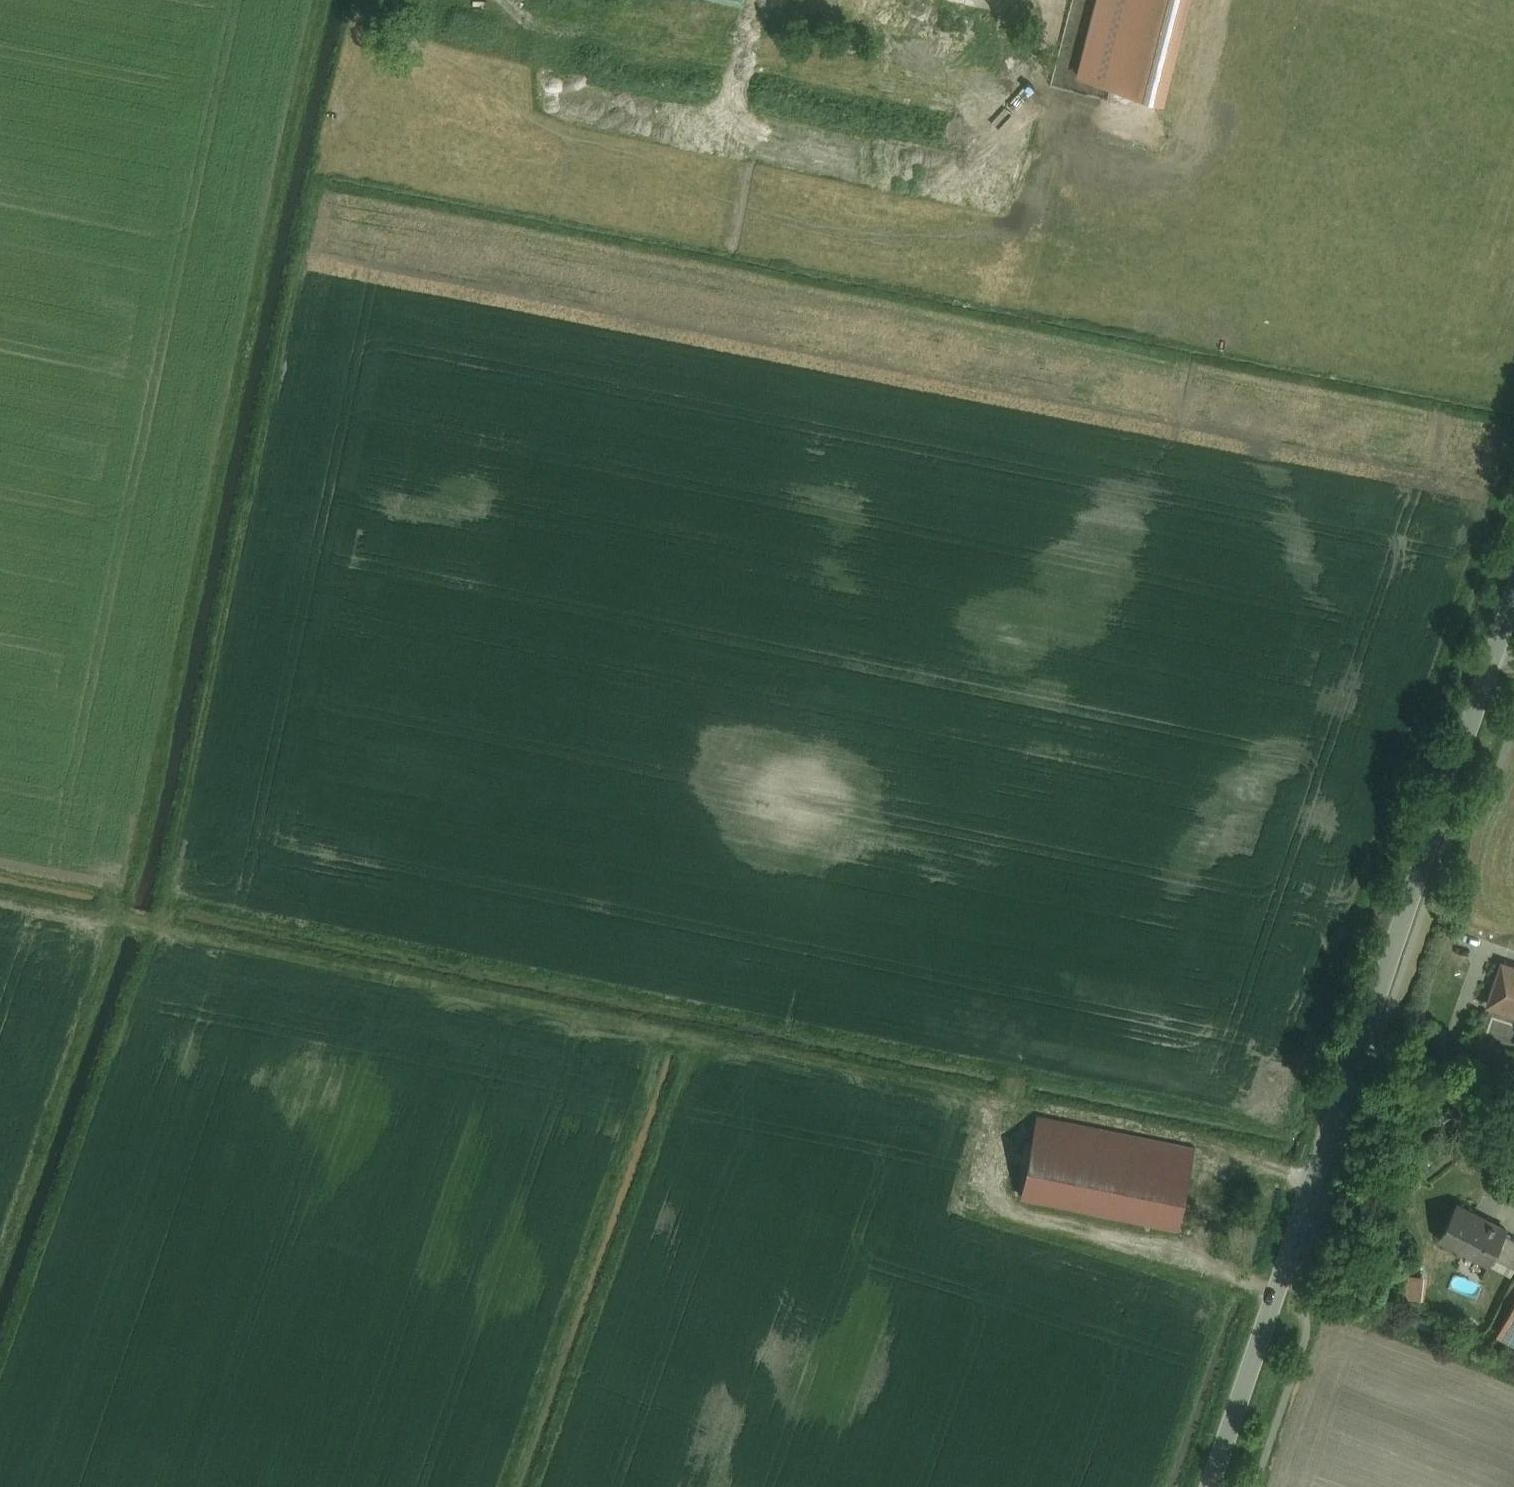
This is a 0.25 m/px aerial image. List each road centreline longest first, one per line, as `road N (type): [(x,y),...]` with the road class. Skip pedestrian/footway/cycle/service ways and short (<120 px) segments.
road 1 (secondary): [(1209,1486),(1513,597)]

